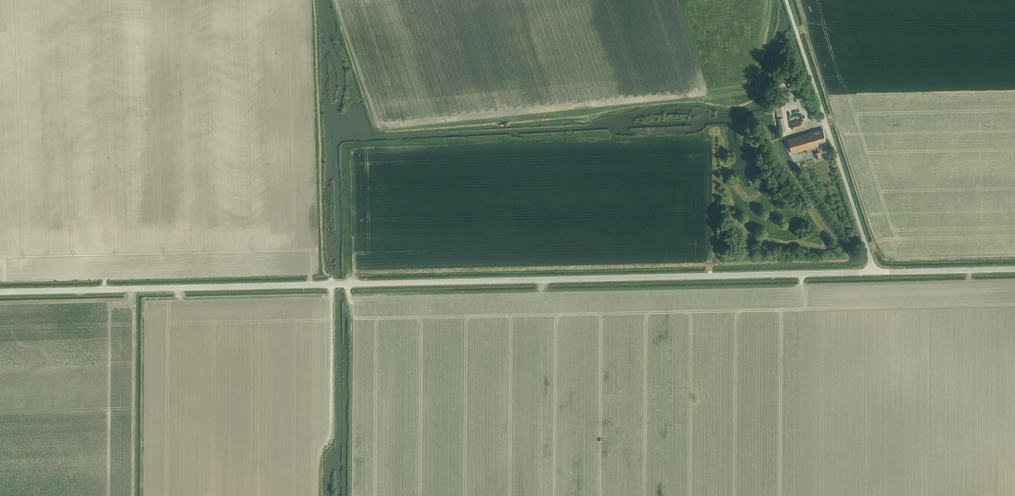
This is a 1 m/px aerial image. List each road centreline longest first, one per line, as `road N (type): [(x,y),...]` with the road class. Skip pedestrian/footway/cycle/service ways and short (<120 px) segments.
road 1 (tertiary): [(0,292),(876,272)]
road 2 (unclassified): [(876,272),(786,0)]
road 3 (tertiary): [(876,272),(1014,270)]

